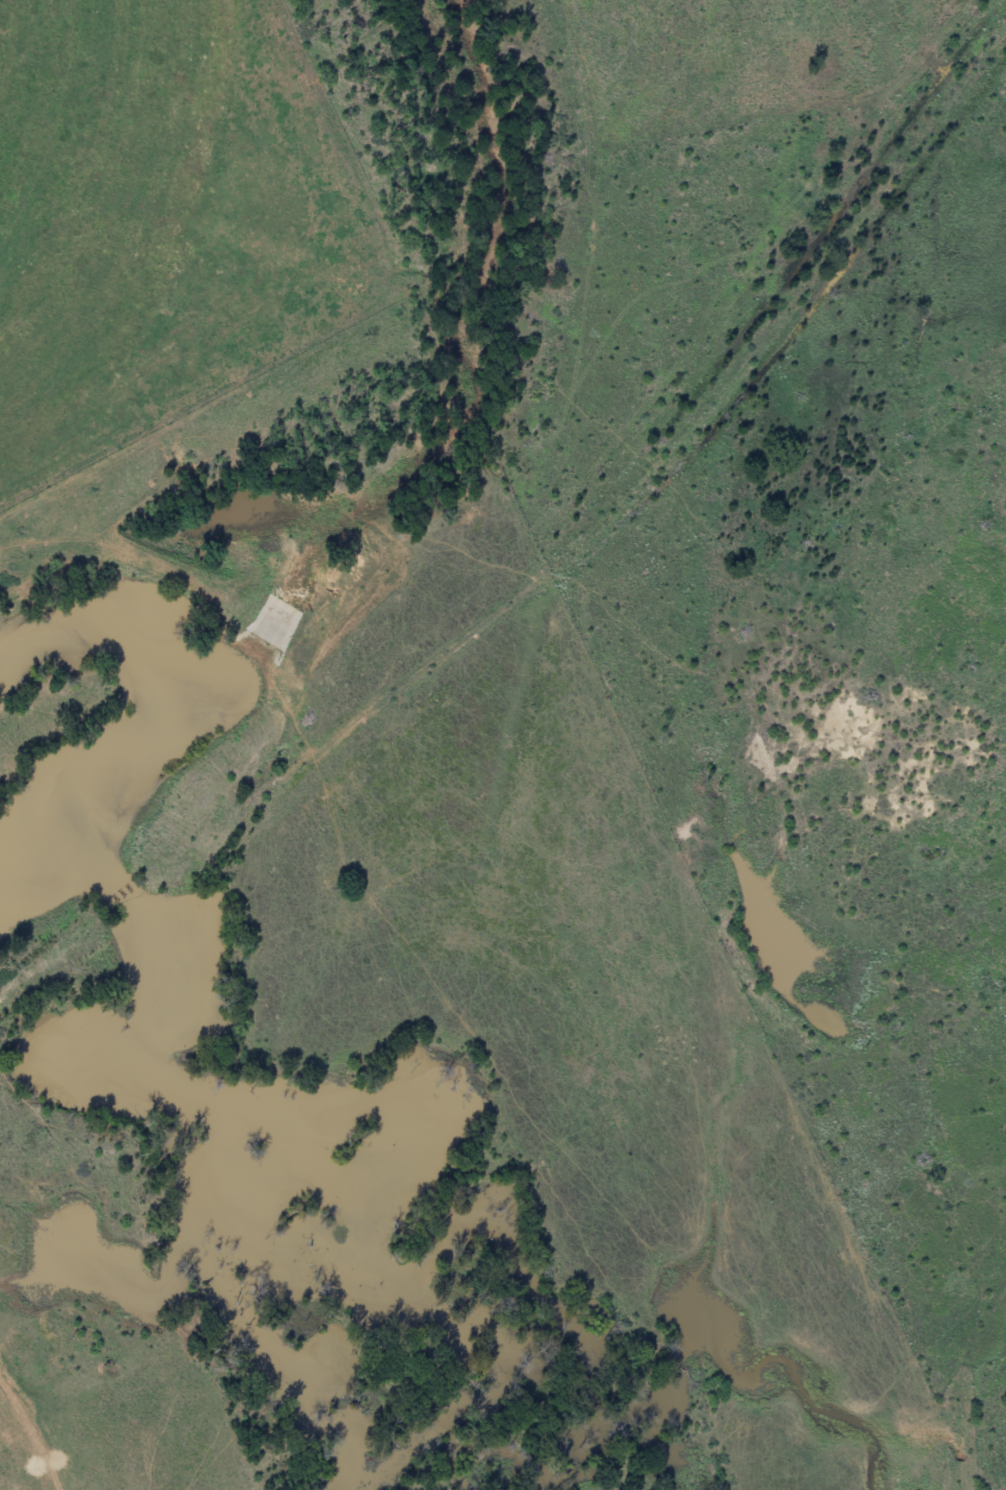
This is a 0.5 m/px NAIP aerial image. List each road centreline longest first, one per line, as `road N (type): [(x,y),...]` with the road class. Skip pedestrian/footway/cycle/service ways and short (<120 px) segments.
road 1 (residential): [(1005,1376),(969,1489)]

